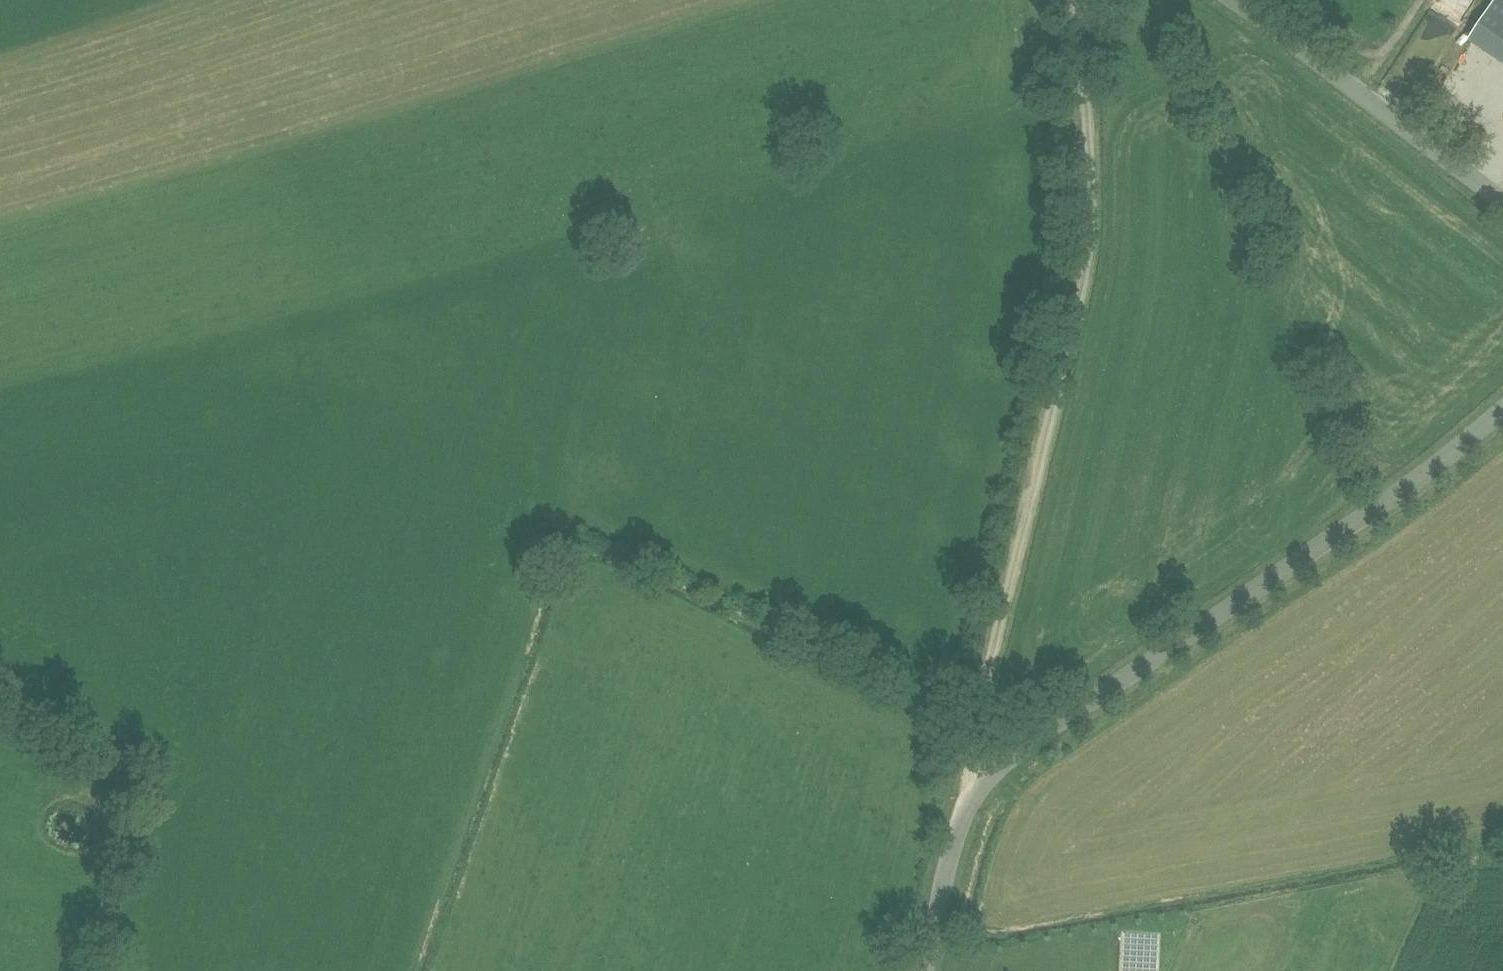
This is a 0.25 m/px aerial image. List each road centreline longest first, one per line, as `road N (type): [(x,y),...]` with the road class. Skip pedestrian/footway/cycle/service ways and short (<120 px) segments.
road 1 (unclassified): [(925,970),(960,823),(1004,763),(1412,484),(1502,411)]
road 2 (track): [(1074,0),(1090,85),(1089,188),(1074,320),(972,751),(978,791)]
road 3 (unclassified): [(1234,0),(1502,201)]

